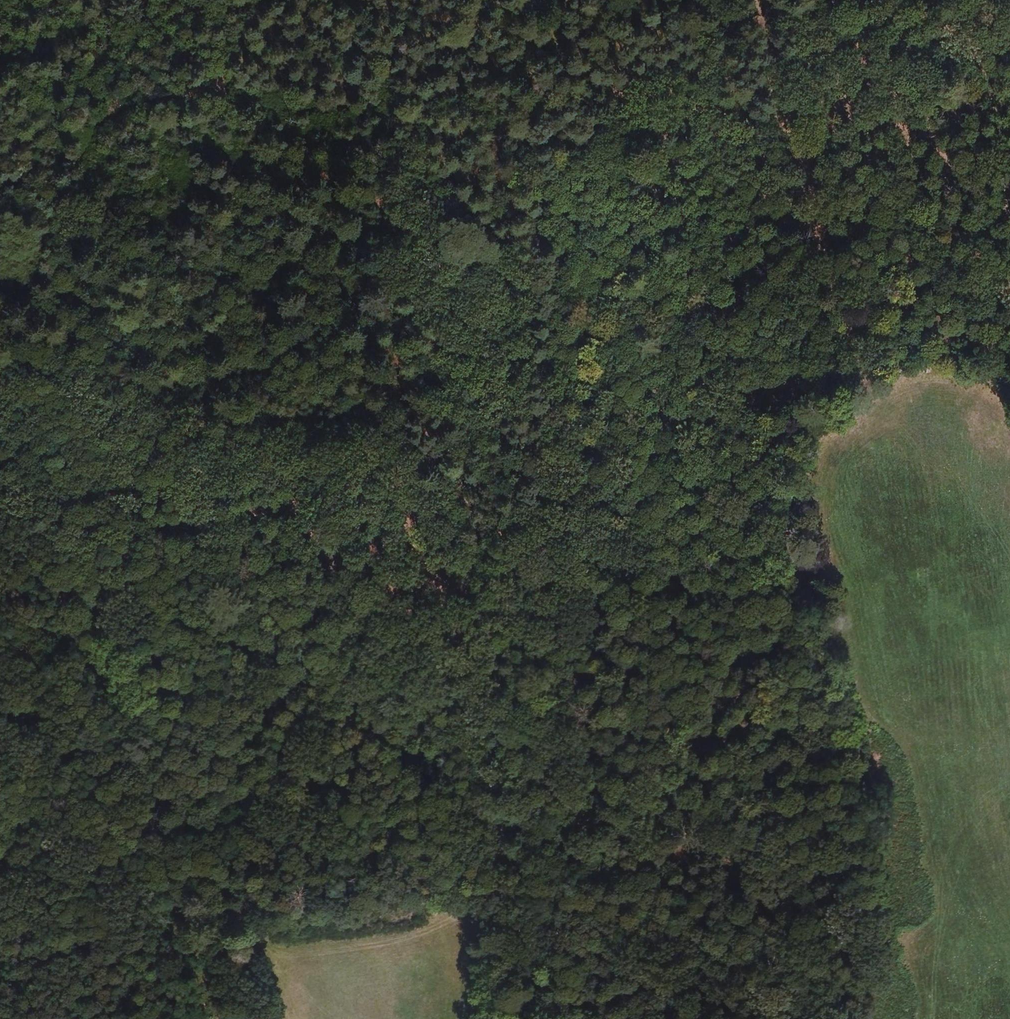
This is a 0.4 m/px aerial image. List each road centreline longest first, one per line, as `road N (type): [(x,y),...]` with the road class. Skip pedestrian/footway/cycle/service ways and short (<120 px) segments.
road 1 (track): [(197,1018),(131,738),(89,657)]
road 2 (track): [(89,657),(37,561),(0,456)]

